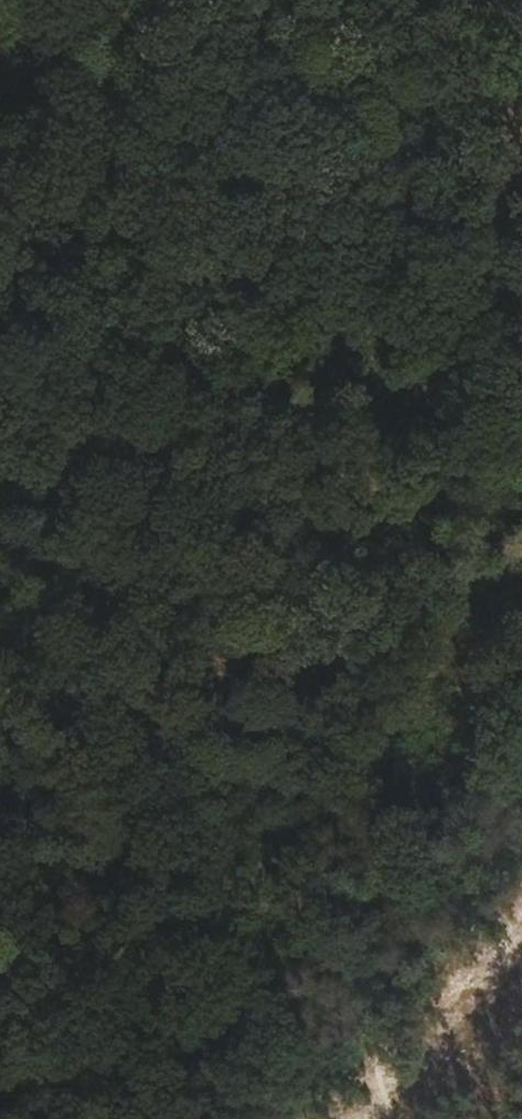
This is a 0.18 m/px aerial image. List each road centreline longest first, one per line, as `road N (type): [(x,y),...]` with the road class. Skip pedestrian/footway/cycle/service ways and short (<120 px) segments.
road 1 (track): [(0,499),(57,436),(258,111)]
road 2 (track): [(215,0),(247,57),(258,111)]

